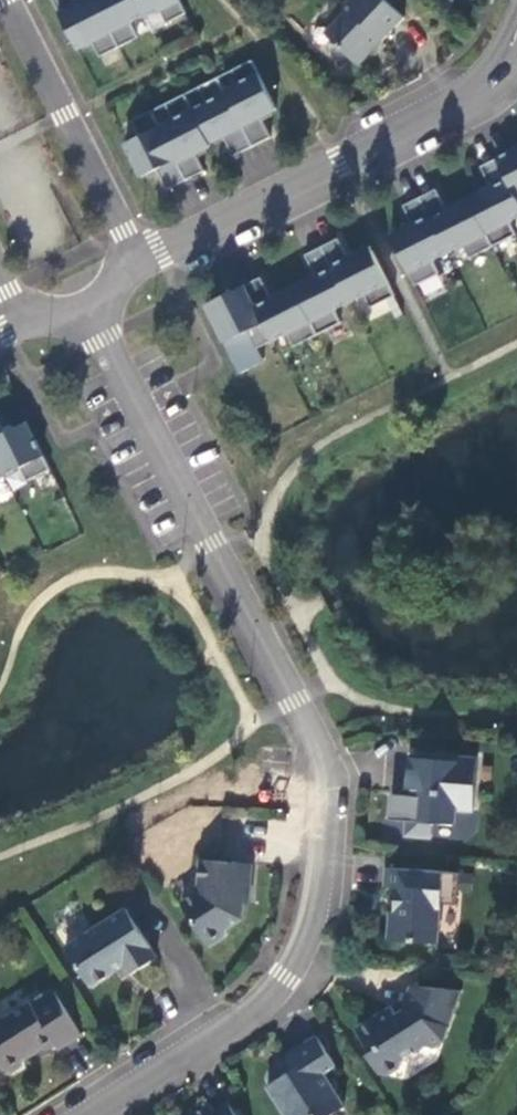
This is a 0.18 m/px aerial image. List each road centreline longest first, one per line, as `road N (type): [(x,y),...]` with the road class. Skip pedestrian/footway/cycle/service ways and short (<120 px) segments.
road 1 (residential): [(82,1114),(290,981),(310,927),(325,762),(302,698),(89,296)]
road 2 (residential): [(149,265),(463,108),(495,83),(516,36)]
road 3 (residential): [(149,265),(10,0)]

